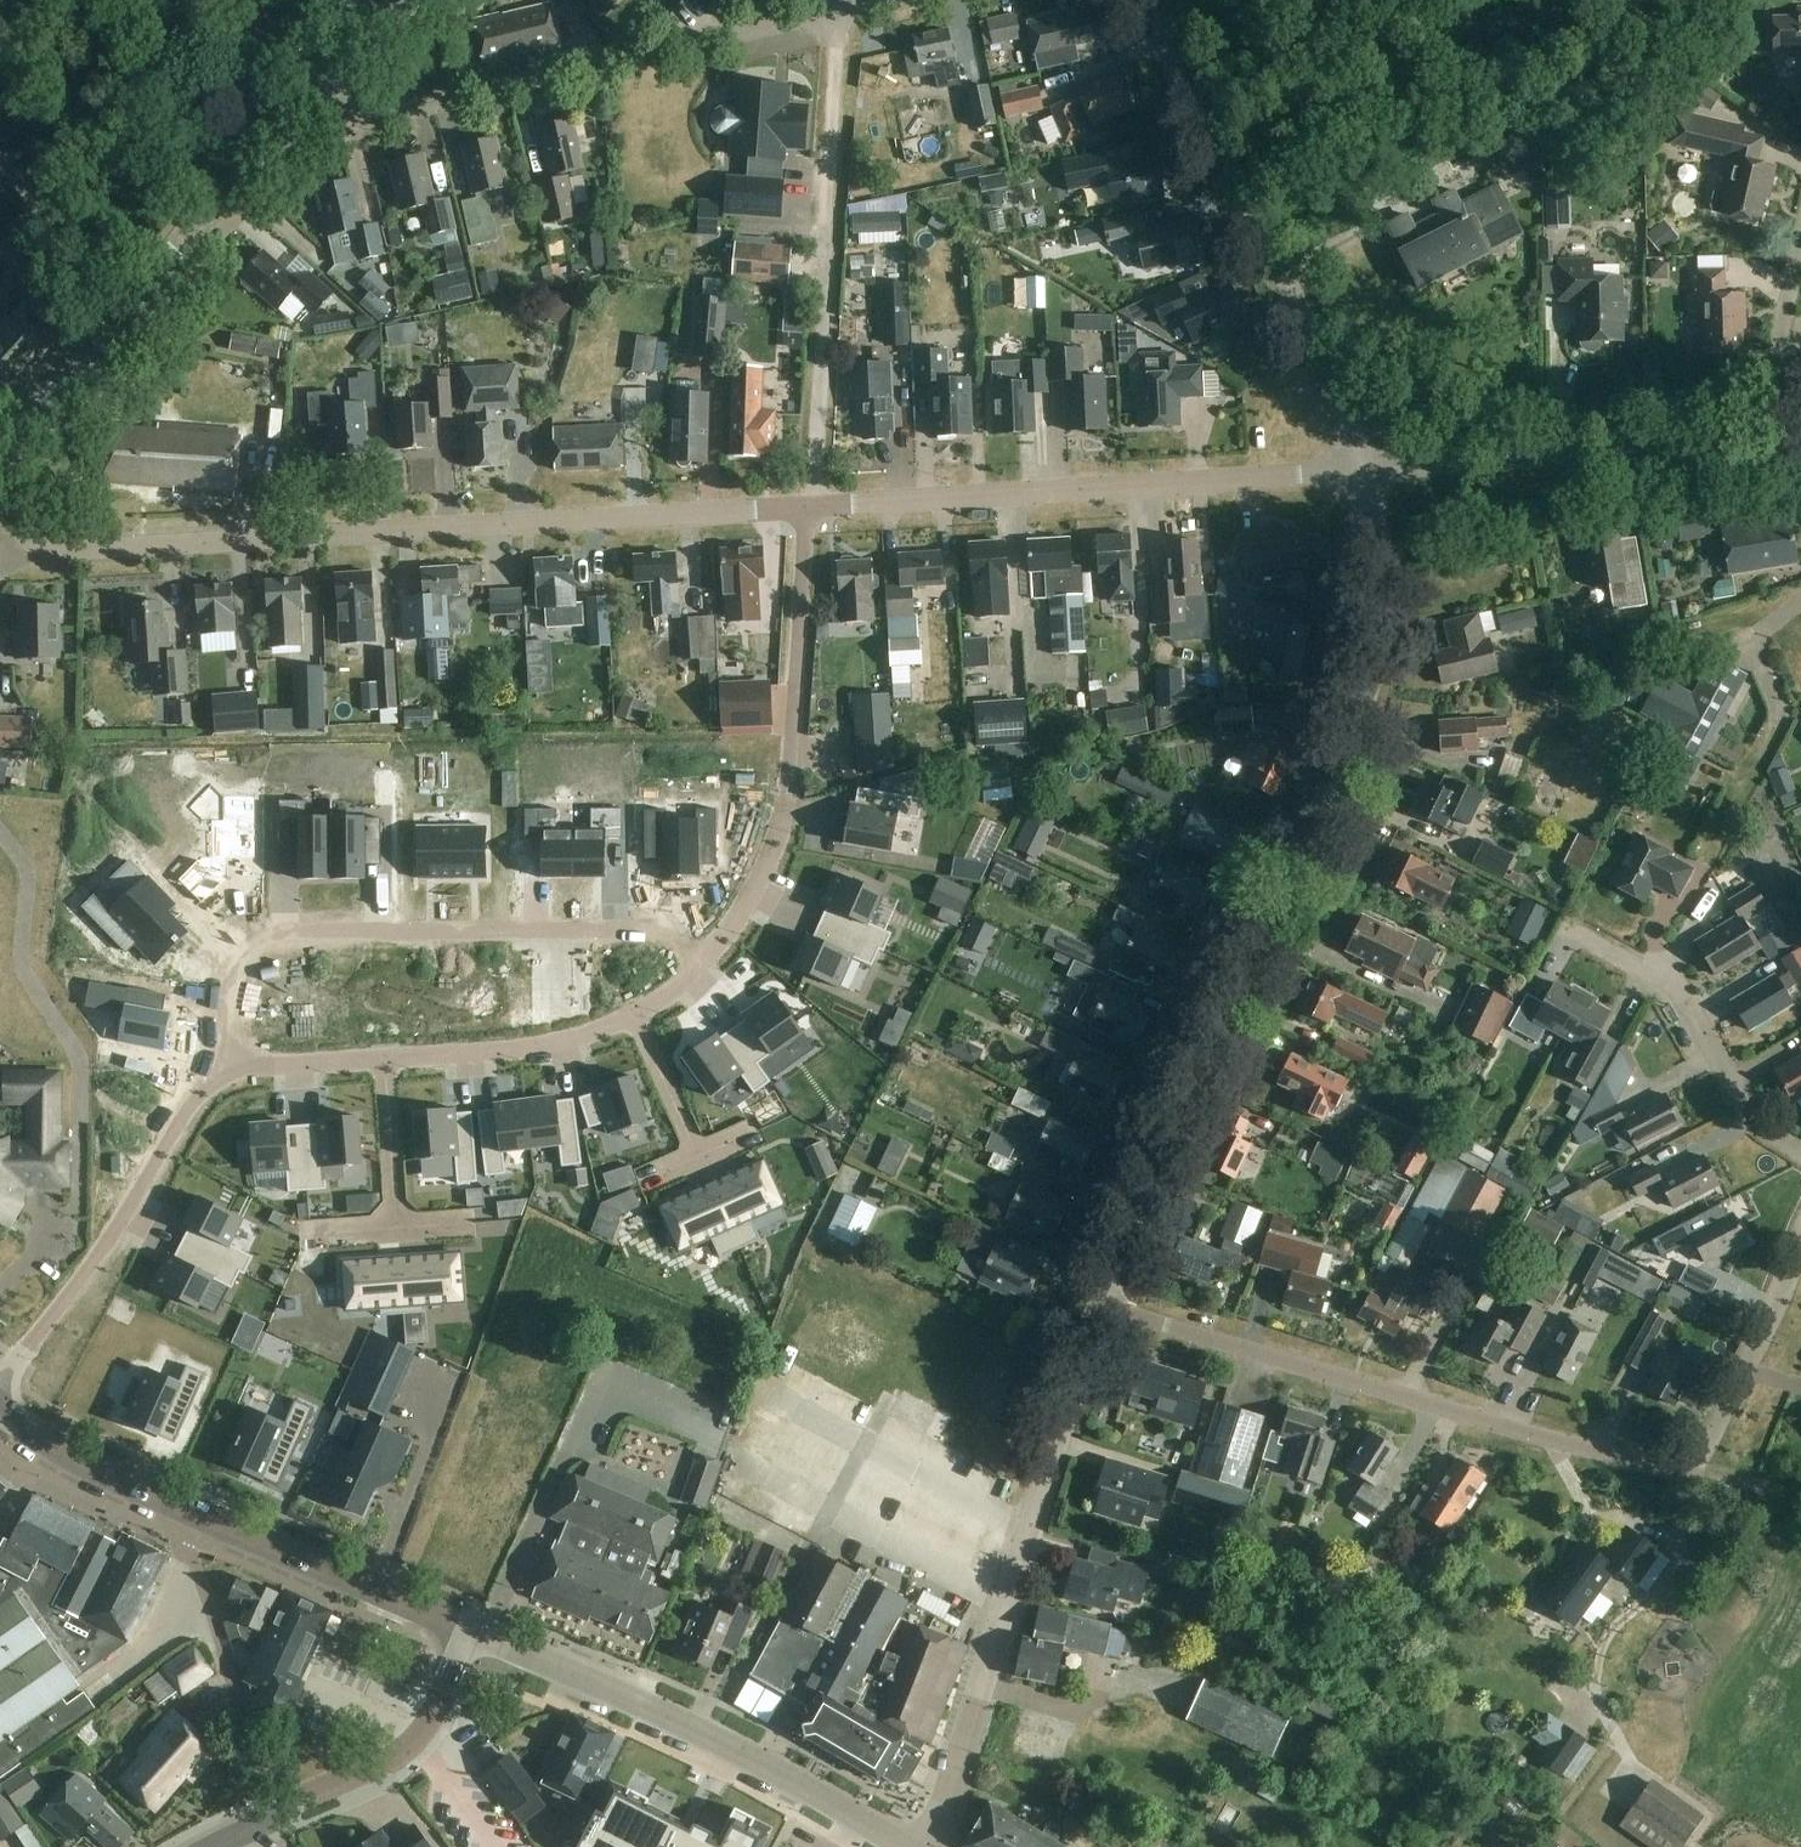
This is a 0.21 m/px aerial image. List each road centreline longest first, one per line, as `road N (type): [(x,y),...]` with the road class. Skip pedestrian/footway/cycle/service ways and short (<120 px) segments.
road 1 (unclassified): [(1099,1306),(1241,969),(1326,804),(1362,701),(1377,561),(1369,470)]
road 2 (residential): [(1099,1306),(1594,1452),(1694,1473),(1800,1244)]
road 3 (unclassified): [(0,505),(35,543),(68,551),(804,510)]
road 4 (residential): [(219,1074),(230,982),(253,947),(273,937),(654,929),(727,946)]
road 5 (unclassified): [(921,1846),(956,1774),(1099,1306)]
road 6 (unclassified): [(815,510),(1369,470)]
road 7 (residential): [(321,89),(372,118),(844,9)]
road 8 (residential): [(219,1074),(573,1039),(638,1017),(727,946)]
road 9 (unclassified): [(1369,470),(1295,298),(1143,0)]
road 10 (residential): [(815,510),(844,9)]
road 11 (secondary): [(908,1846),(783,1772),(466,1630)]
road 12 (residential): [(727,946),(764,887),(780,831),(804,510)]
road 13 (unclassified): [(1785,440),(1369,470)]
road 14 (residential): [(0,1384),(219,1074)]
road 15 (residential): [(1800,1153),(1749,1110),(1669,981),(1572,934)]
road 16 (residential): [(261,1817),(236,1685),(192,1546),(203,1517)]
road 17 (tertiary): [(0,457),(205,225)]
road 18 (tertiary): [(261,1817),(398,1753),(422,1729),(466,1630)]
road 19 (secondary): [(466,1630),(203,1517)]
road 20 (residential): [(205,225),(135,0)]
road 21 (secondary): [(203,1517),(48,1441),(0,1401)]
road 22 (residential): [(1785,440),(1785,322),(1800,246)]
road 23 (tertiary): [(205,225),(321,89)]
road 24 (track): [(1703,871),(1781,718)]
road 25 (tertiary): [(321,89),(408,0)]

